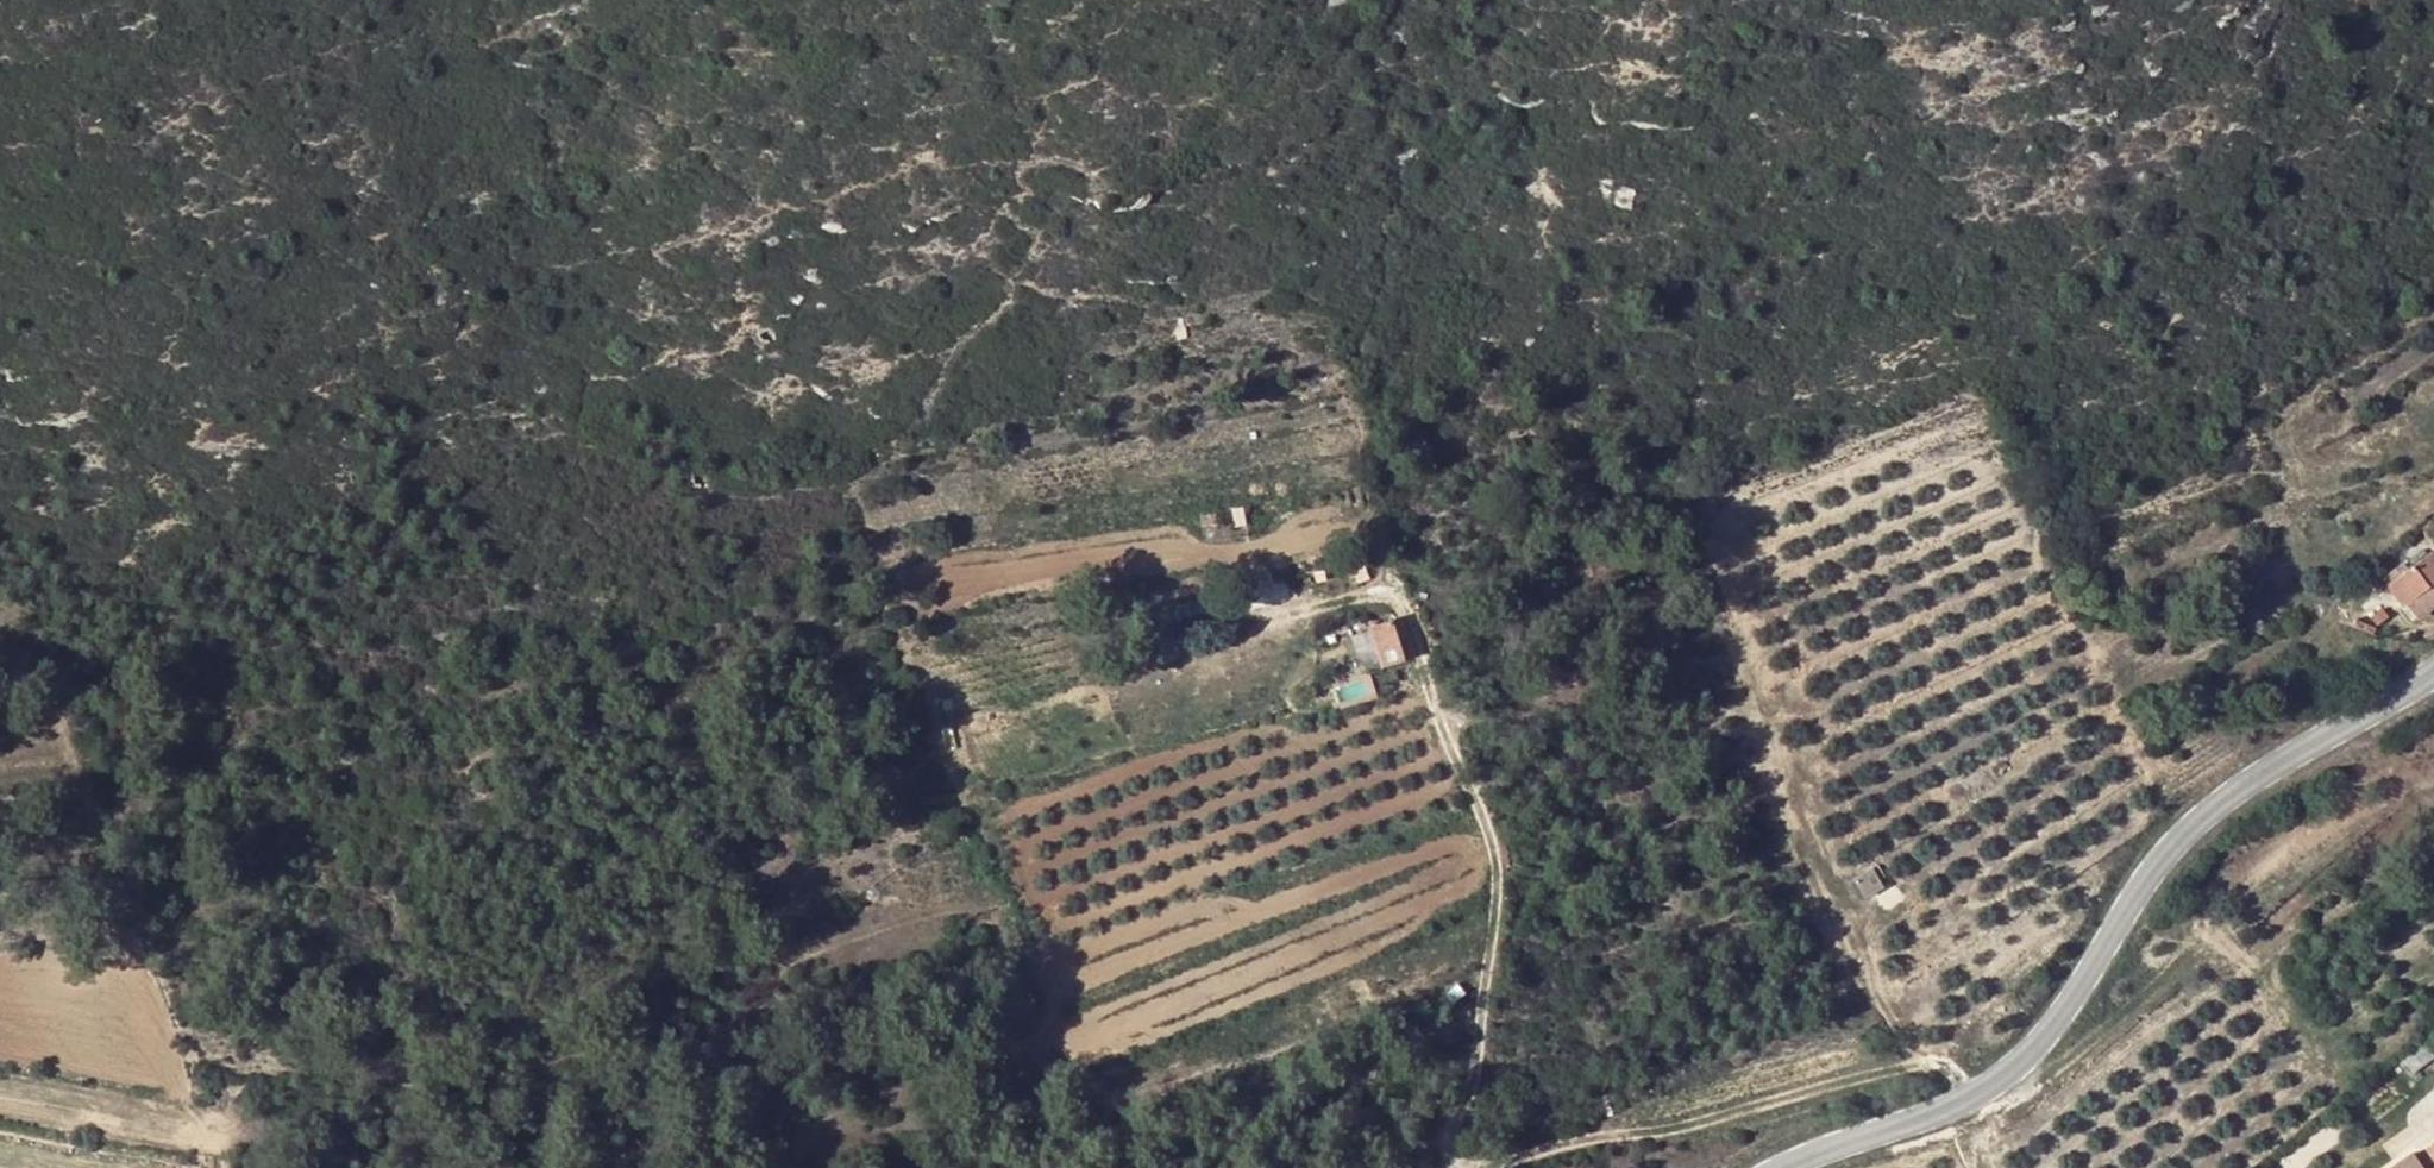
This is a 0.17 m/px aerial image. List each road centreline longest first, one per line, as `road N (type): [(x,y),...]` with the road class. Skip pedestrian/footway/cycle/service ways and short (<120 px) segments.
road 1 (tertiary): [(1794,1167),(1953,1109),(2007,1080),(2054,1038),(2132,919),(2234,805),(2433,686)]

